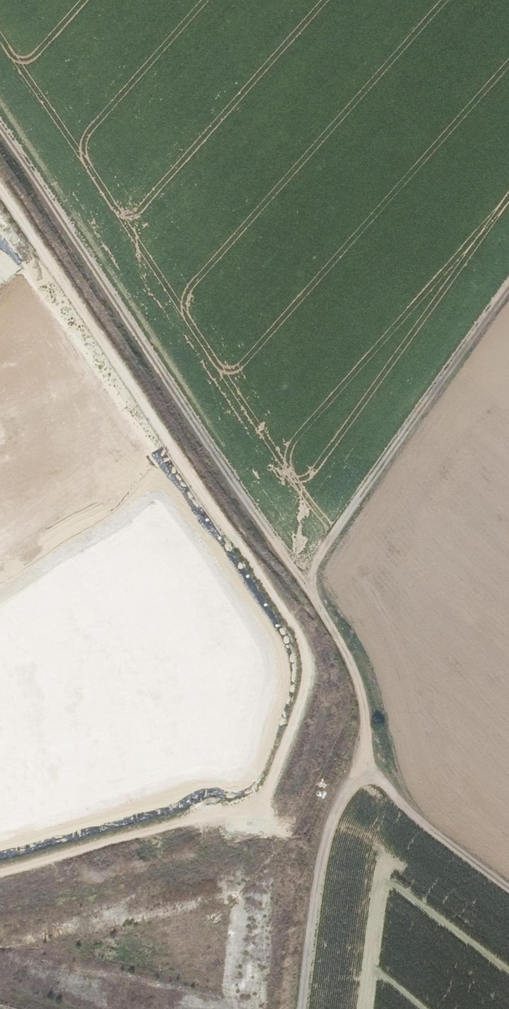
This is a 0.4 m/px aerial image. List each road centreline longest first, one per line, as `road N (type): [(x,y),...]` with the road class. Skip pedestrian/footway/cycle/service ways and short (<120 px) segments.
road 1 (track): [(0,131),(318,606),(367,706),(371,754),(391,794),(508,895)]
road 2 (track): [(304,583),(508,286)]
road 3 (track): [(378,769),(353,796),(337,831),(310,1008)]

